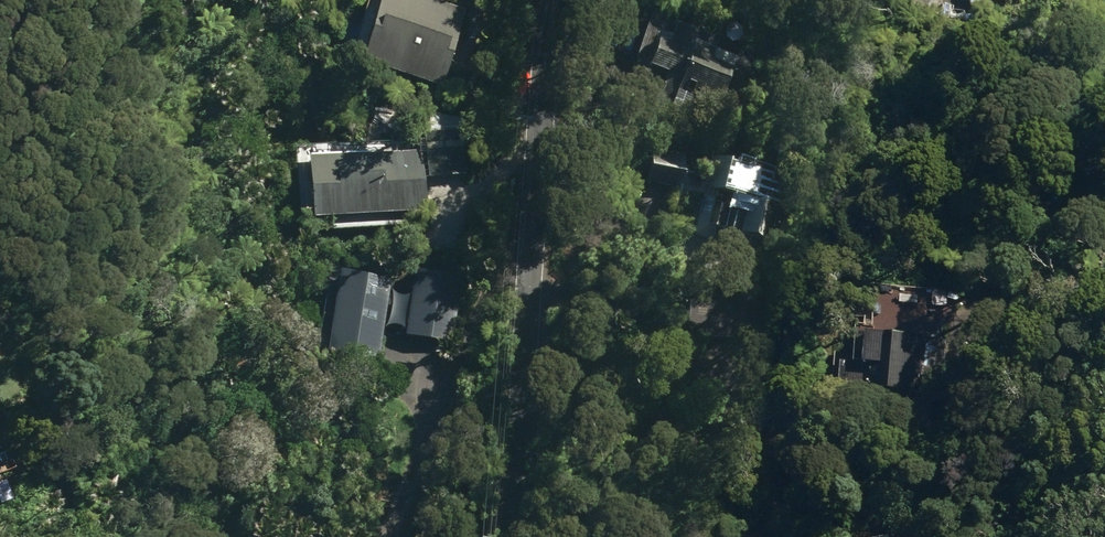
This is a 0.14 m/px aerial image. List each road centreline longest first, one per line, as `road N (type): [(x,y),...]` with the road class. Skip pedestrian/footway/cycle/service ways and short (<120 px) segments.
road 1 (residential): [(554,0),(496,536)]

